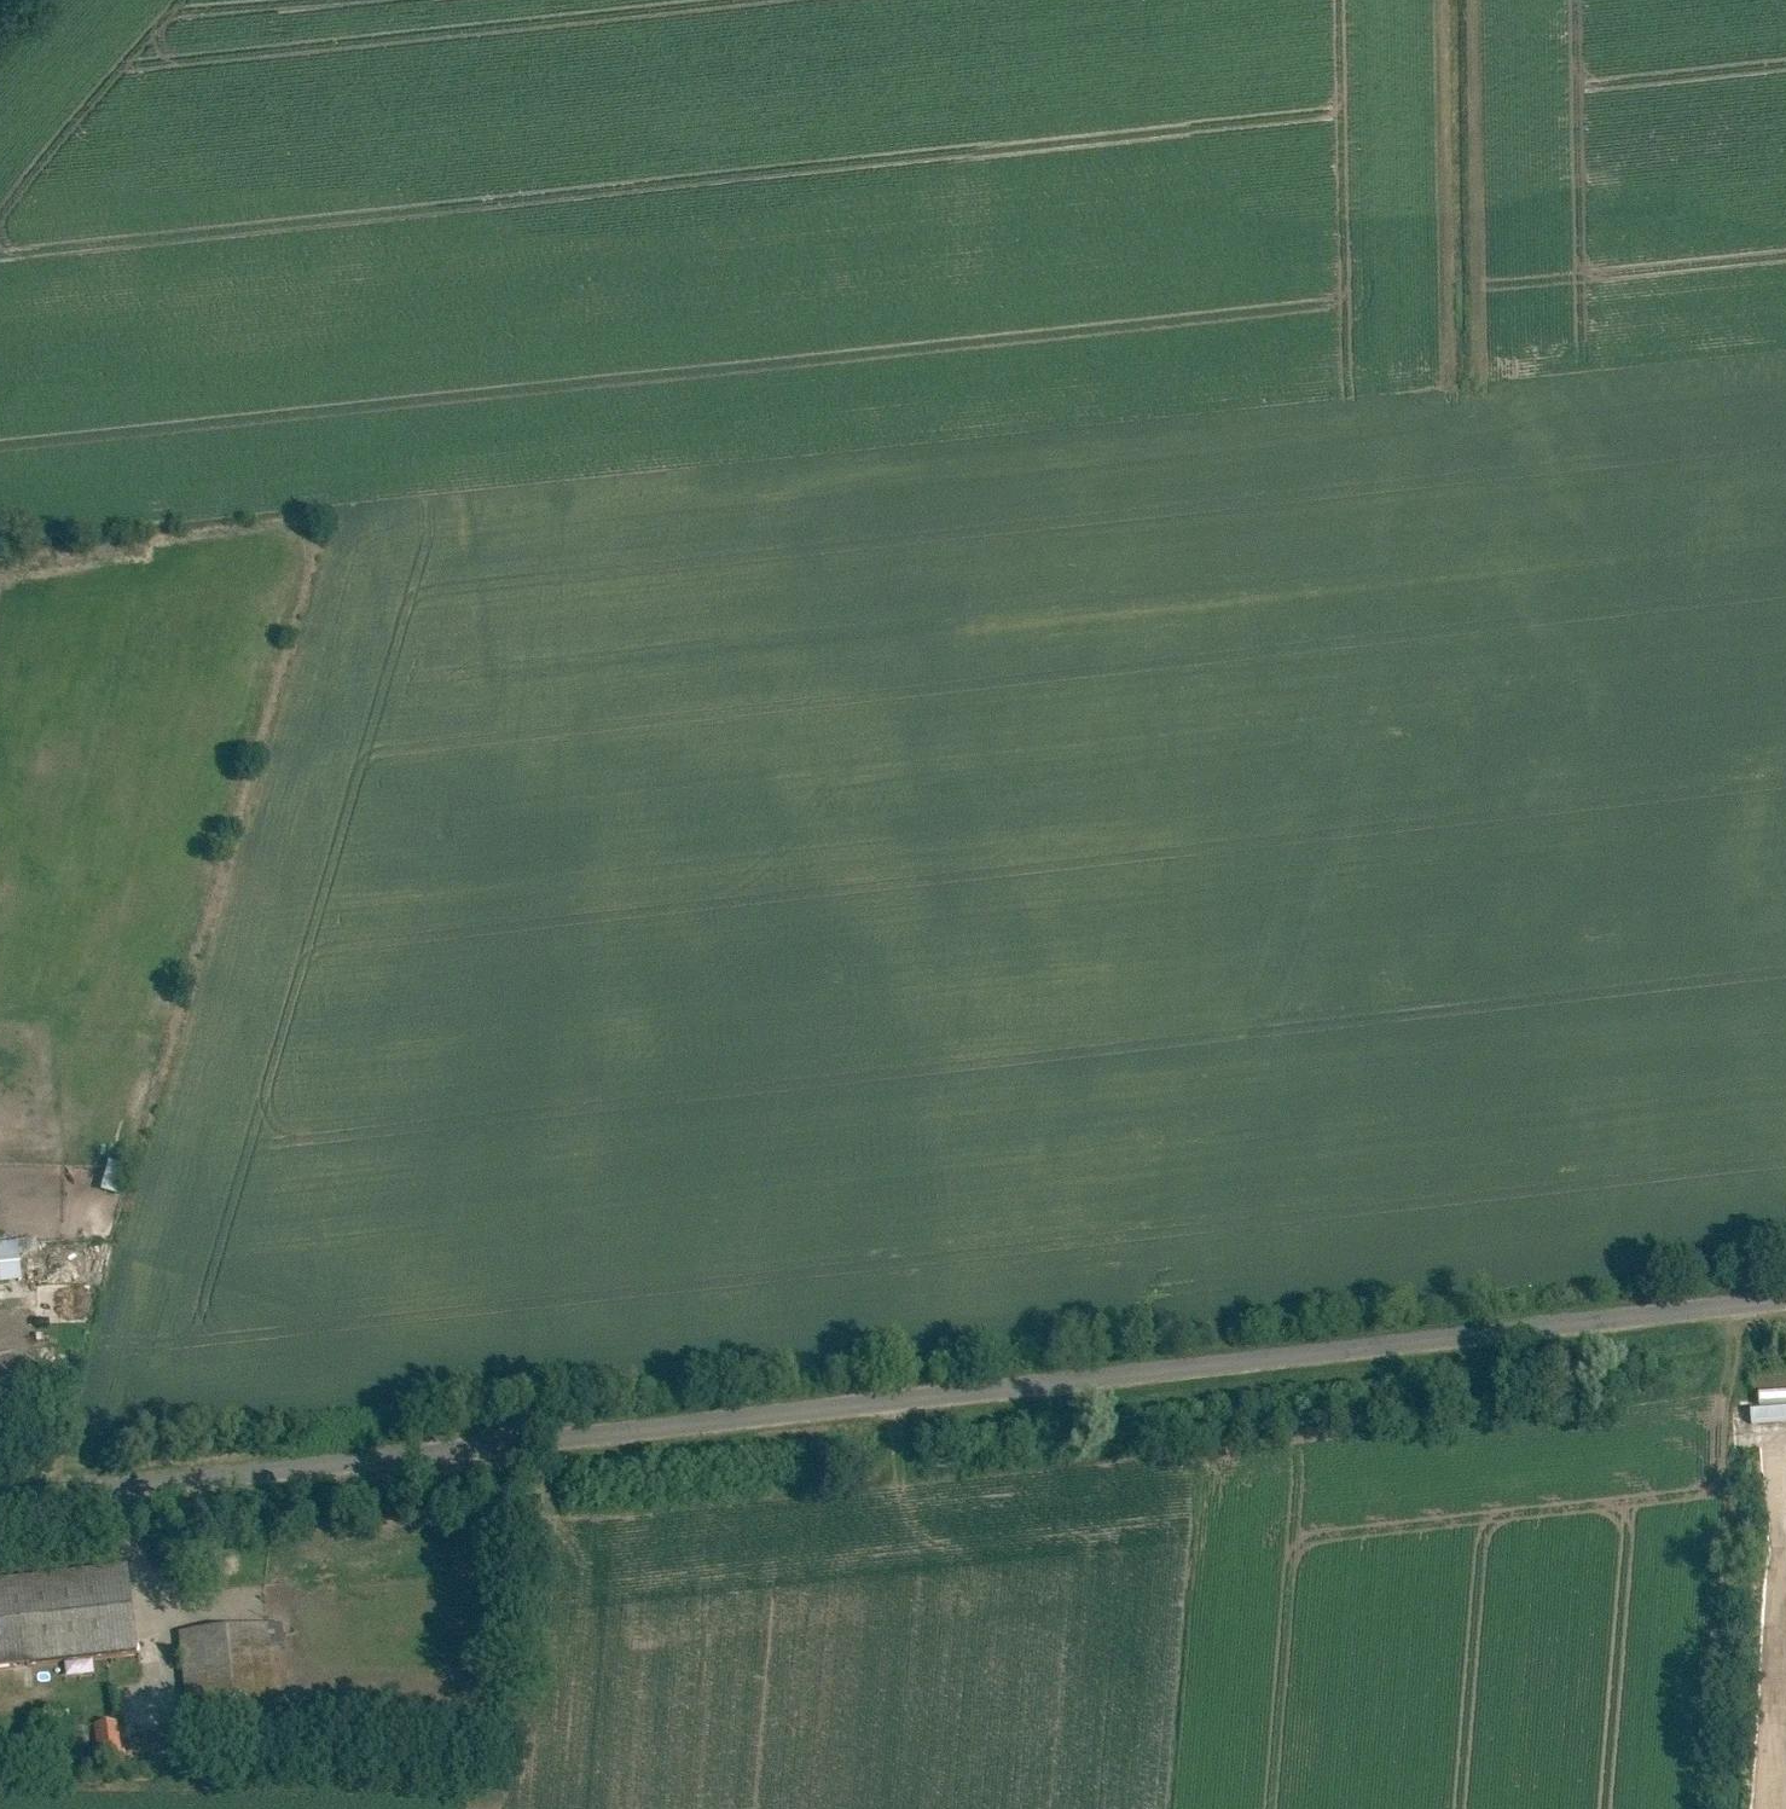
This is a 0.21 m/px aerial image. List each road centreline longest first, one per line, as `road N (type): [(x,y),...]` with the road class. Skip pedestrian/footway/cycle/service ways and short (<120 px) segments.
road 1 (unclassified): [(0,1512),(1785,1311)]

